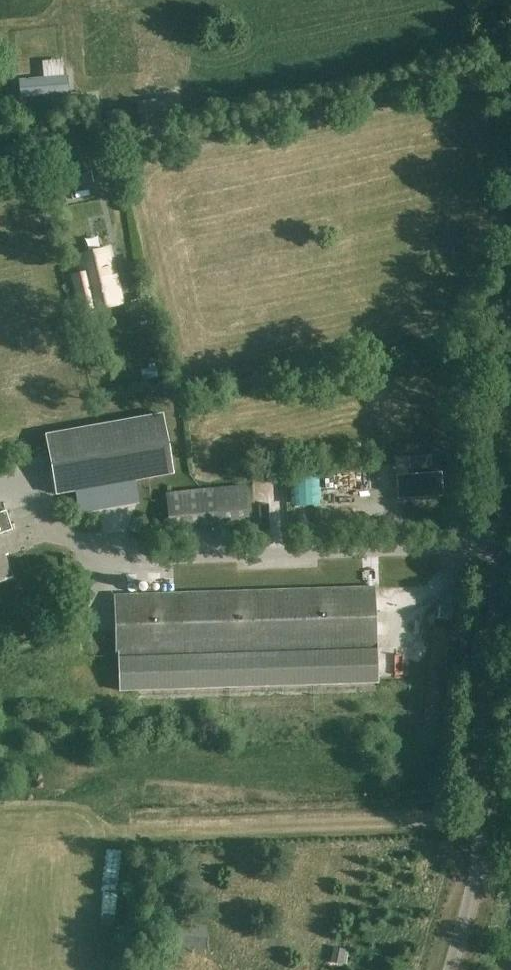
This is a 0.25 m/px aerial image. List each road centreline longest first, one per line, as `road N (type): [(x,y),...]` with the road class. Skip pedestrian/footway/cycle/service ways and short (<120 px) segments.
road 1 (unclassified): [(452,969),(480,863),(510,446)]
road 2 (track): [(483,817),(152,829)]

